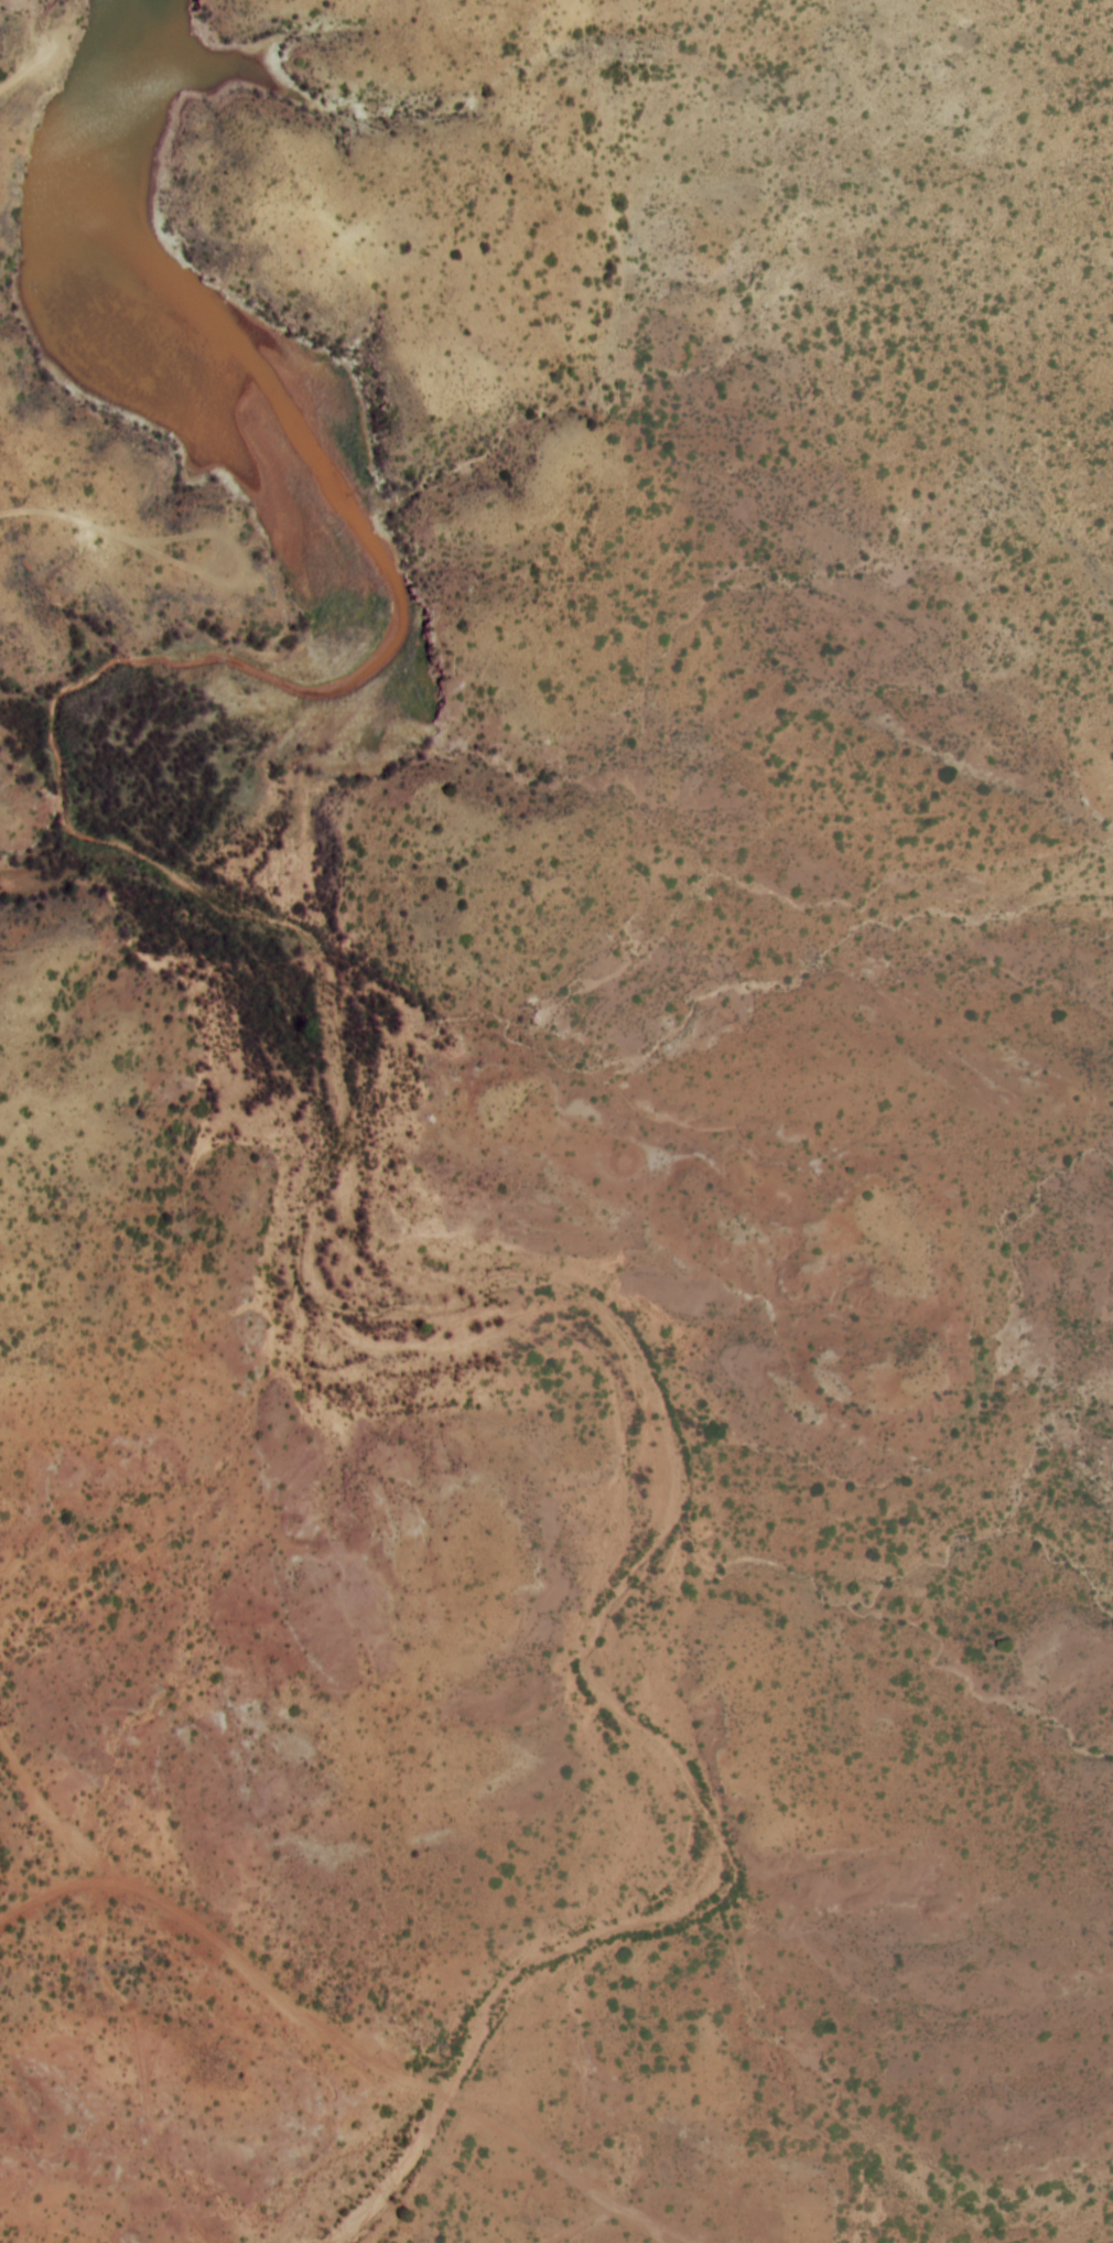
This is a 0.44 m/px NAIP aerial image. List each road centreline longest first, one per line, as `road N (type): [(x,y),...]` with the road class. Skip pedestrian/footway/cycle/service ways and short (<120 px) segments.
road 1 (track): [(0,1896),(26,1887),(191,1950),(420,2164),(523,2233),(566,2242)]

